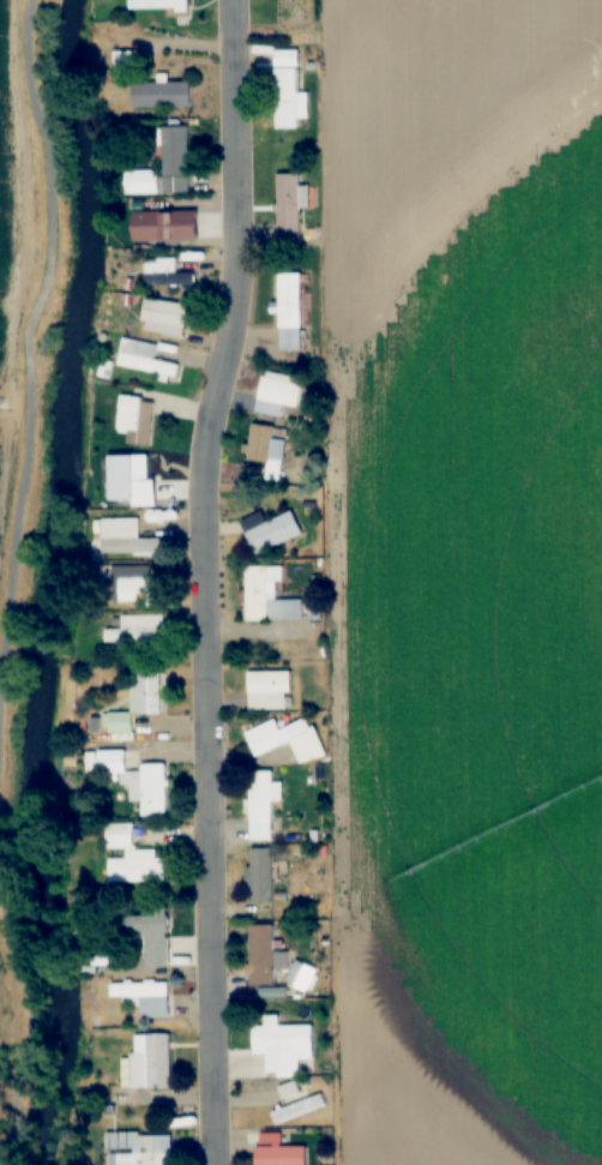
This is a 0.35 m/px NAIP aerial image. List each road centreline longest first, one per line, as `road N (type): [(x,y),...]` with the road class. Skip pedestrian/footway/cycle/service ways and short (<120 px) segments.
road 1 (residential): [(214,1164),(201,473),(241,271),(236,0)]

